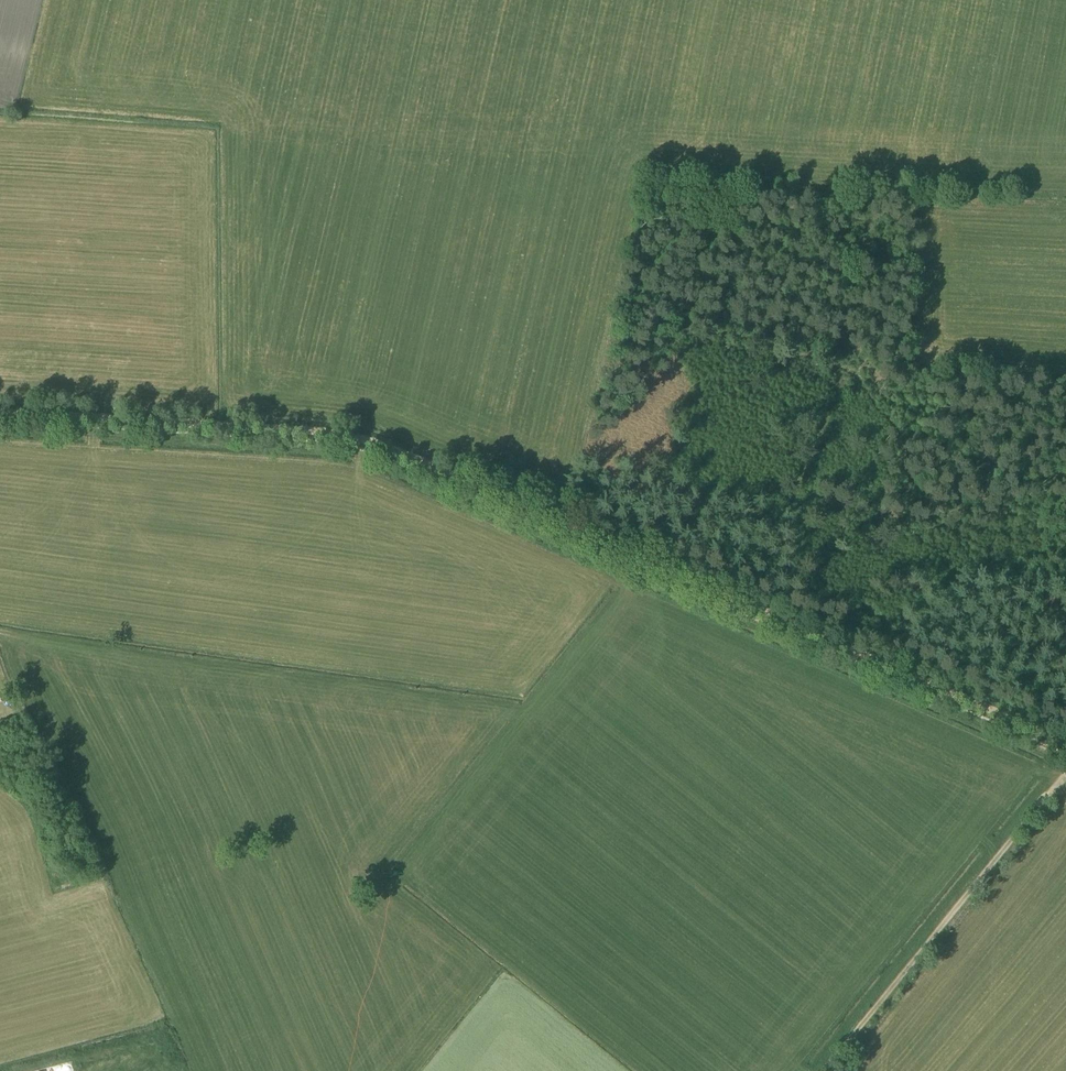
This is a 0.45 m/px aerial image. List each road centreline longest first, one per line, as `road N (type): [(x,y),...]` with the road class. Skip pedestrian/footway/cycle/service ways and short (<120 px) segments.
road 1 (track): [(0,415),(345,435),(1065,744)]
road 2 (track): [(824,1070),(1065,778)]

